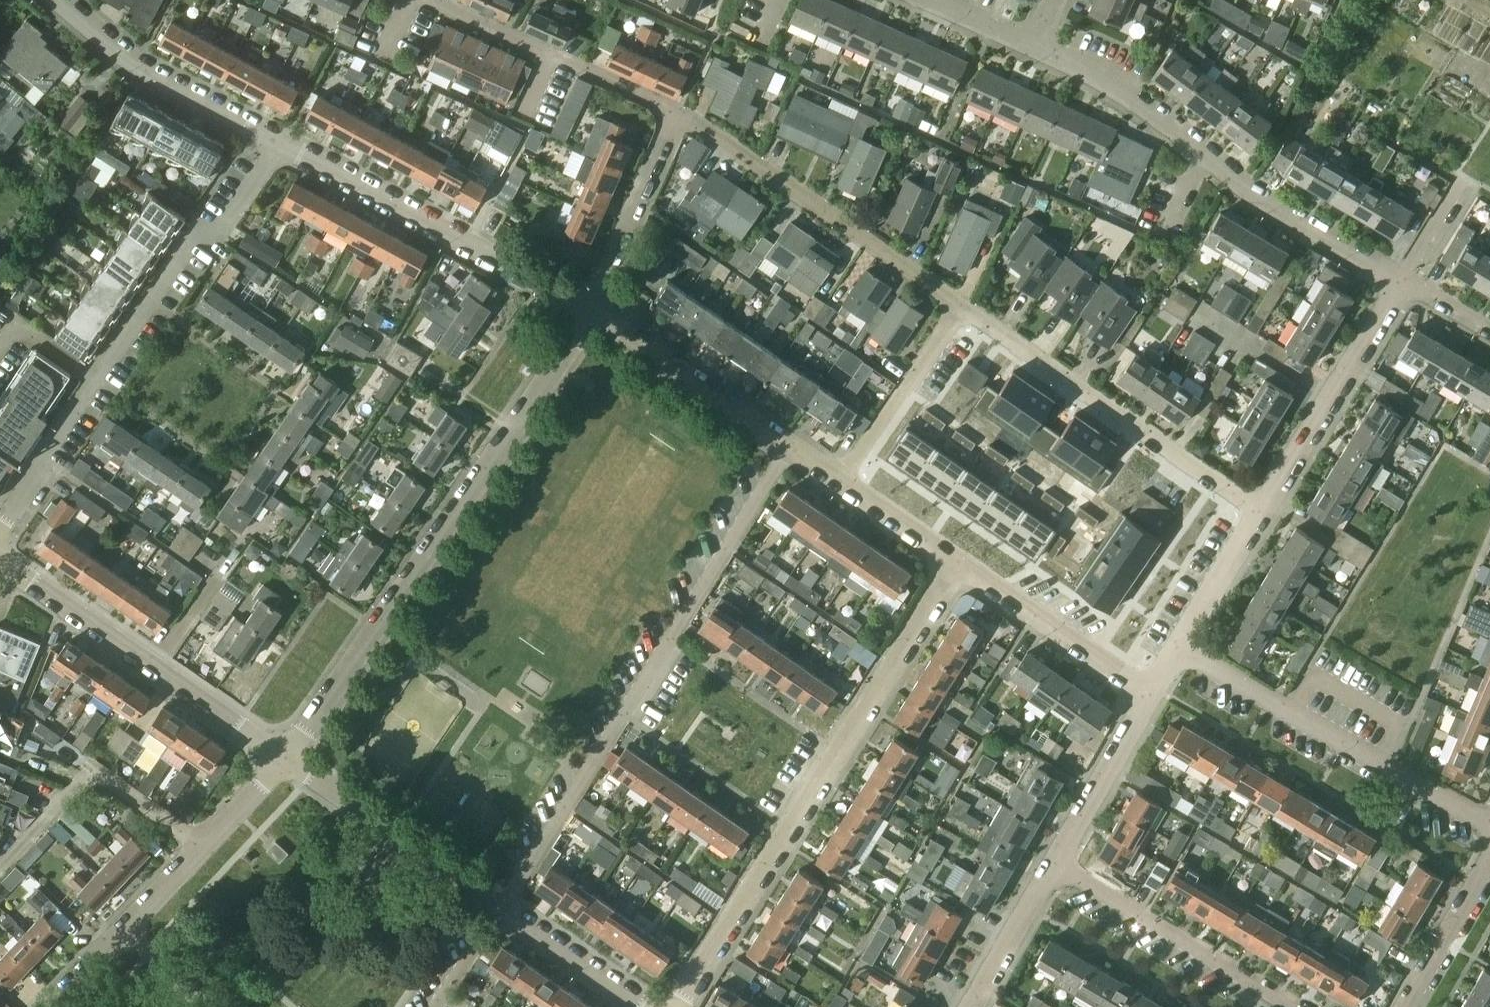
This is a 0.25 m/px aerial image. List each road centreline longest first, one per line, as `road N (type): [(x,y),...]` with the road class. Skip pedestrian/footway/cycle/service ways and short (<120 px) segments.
road 1 (residential): [(503,907),(789,448)]
road 2 (residential): [(287,756),(594,311)]
road 3 (residential): [(962,563),(674,1006)]
road 4 (residential): [(272,141),(0,524)]
road 5 (residential): [(1400,285),(1243,189),(1123,89),(1033,46)]
road 6 (residential): [(594,311),(272,141)]
road 7 (residential): [(962,303),(1258,511)]
road 8 (residential): [(1489,826),(1178,648)]
road 9 (residential): [(287,756),(0,562)]
road 10 (residential): [(677,110),(962,303)]
road 11 (residential): [(1295,1006),(1053,866)]
road 12 (residential): [(432,0),(677,110)]
road 13 (residential): [(1258,511),(1400,285)]
road 14 (residential): [(203,846),(96,769),(0,862)]
road 15 (residential): [(503,907),(287,756)]
road 16 (residential): [(272,141),(134,65),(59,0)]
road 17 (residential): [(789,448),(594,311)]
road 18 (residential): [(1151,694),(962,563)]
road 19 (residential): [(51,1006),(203,846)]
road 20 (residential): [(594,311),(677,110)]
road 21 (residential): [(842,483),(962,303)]
road 22 (residential): [(1053,866),(1151,694)]
road 23 (residential): [(645,1006),(503,907)]
road 24 (residential): [(1489,865),(1405,1006)]
road 25 (residential): [(973,1006),(1053,866)]
road 26 (residential): [(1178,648),(1258,511)]
road 27 (residential): [(962,563),(842,483)]
road 28 (residential): [(203,846),(287,756)]
road 29 (residential): [(433,1006),(503,907)]

